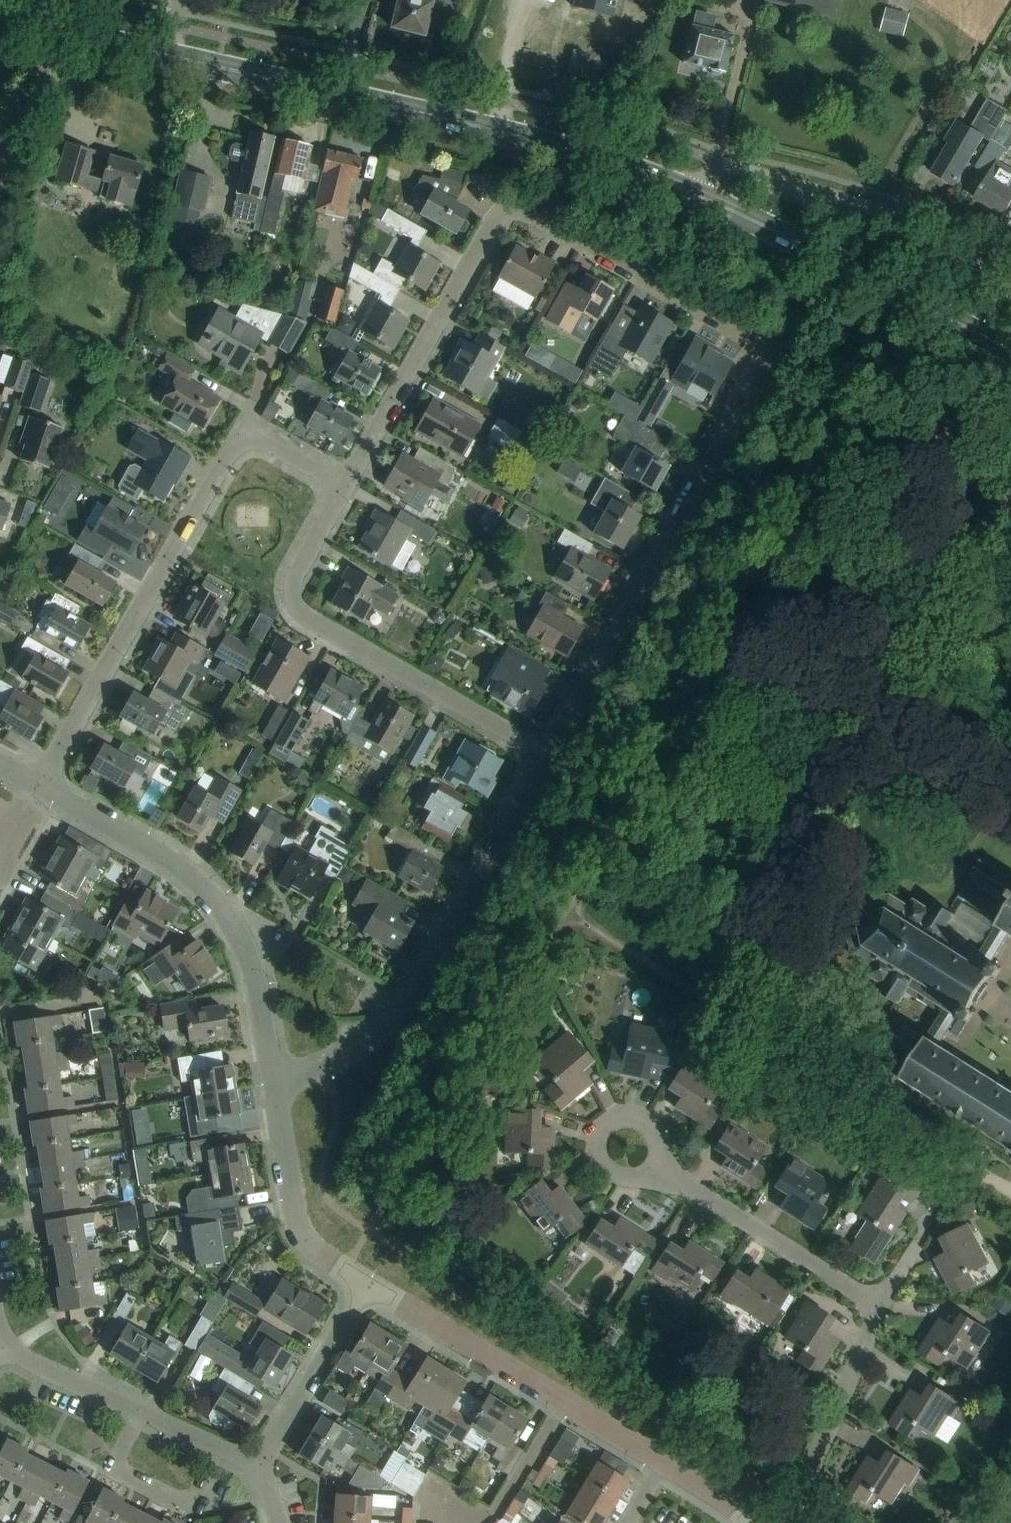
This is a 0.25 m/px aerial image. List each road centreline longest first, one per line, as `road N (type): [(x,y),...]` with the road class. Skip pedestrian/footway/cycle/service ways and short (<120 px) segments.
road 1 (residential): [(345,486),(505,211),(527,212),(757,342),(762,373),(544,751)]
road 2 (secondary): [(691,193),(445,118),(0,16)]
road 3 (residential): [(42,786),(224,465),(247,441),(275,444),(345,486)]
road 4 (residential): [(544,751),(404,1006),(378,1038),(279,1087)]
road 5 (residential): [(544,751),(305,617),(292,599),(291,579),(345,486)]
road 6 (unclassified): [(279,1087),(248,950),(207,890),(169,857),(42,786)]
road 7 (residential): [(691,193),(726,169),(890,218),(1010,295)]
road 8 (secondary): [(1010,350),(691,193)]
road 9 (residential): [(877,1305),(663,1168)]
road 10 (unclassified): [(564,1401),(365,1282)]
road 11 (unclassified): [(365,1282),(324,1252),(292,1204),(279,1087)]
road 12 (residential): [(799,1510),(877,1305)]
road 13 (residential): [(254,1465),(365,1282)]
road 14 (residential): [(203,1514),(113,1468),(139,1410)]
road 15 (residential): [(663,1168),(671,1147),(665,1125),(637,1109),(615,1114),(600,1134),(607,1170)]
road 16 (residential): [(139,1410),(29,1363),(5,1339)]
road 17 (residential): [(483,1522),(497,1514),(564,1401)]
road 18 (residential): [(254,1465),(139,1410)]
road 19 (residential): [(877,1305),(941,1199)]

